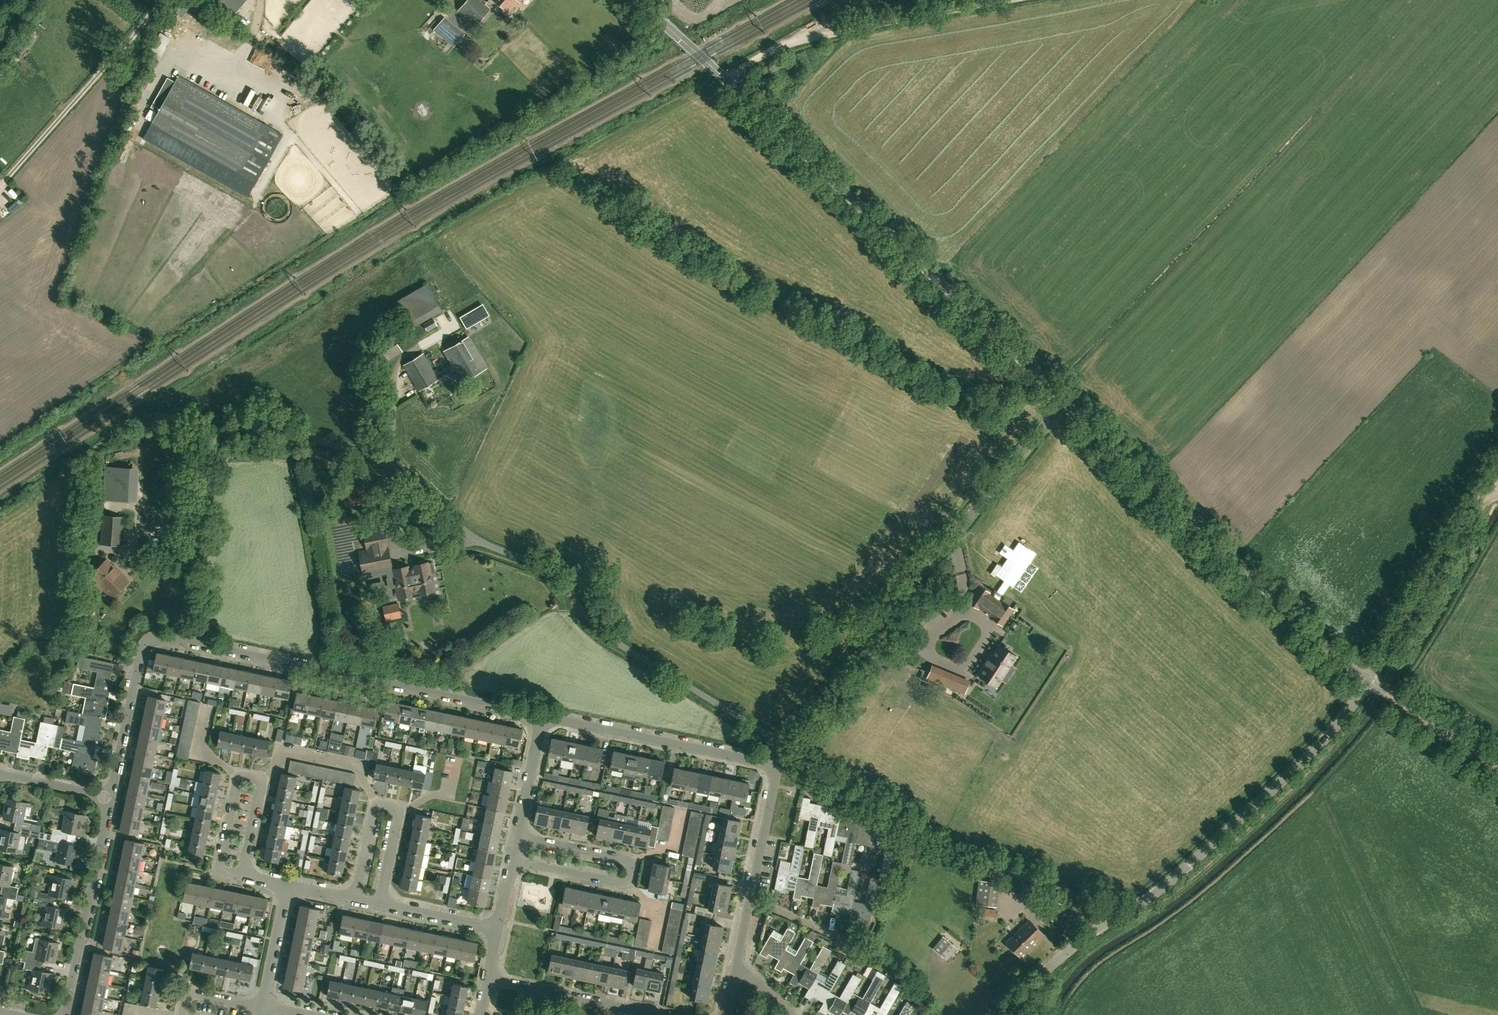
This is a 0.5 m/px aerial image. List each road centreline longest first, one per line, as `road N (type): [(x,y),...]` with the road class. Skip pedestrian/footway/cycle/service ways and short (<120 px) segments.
road 1 (unclassified): [(782,745),(619,645),(551,572),(475,538),(399,472),(276,427),(214,438)]
road 2 (unclassified): [(1065,403),(724,75),(635,0)]
road 3 (residential): [(782,745),(1065,403)]
road 4 (unclassified): [(1368,681),(1065,403)]
road 5 (unclassified): [(1127,916),(951,844),(782,745)]
road 6 (residential): [(543,718),(181,640)]
road 7 (unclassified): [(1127,916),(1294,769),(1368,681)]
road 8 (track): [(724,75),(836,30),(1000,0)]
road 9 (track): [(0,186),(165,0)]
road 10 (unclassified): [(1368,681),(1497,476)]
road 11 (residential): [(776,764),(543,718)]
road 12 (residential): [(65,1014),(111,797)]
road 13 (residential): [(353,900),(371,809),(395,808),(380,906)]
road 14 (unclassified): [(181,640),(214,438)]
road 15 (residential): [(678,1014),(488,977)]
road 16 (residential): [(111,797),(143,655),(155,638),(181,640)]
road 17 (track): [(214,438),(156,409),(95,443),(76,465)]
road 18 (unclassified): [(1004,1014),(1127,916)]
road 19 (unclassified): [(1497,765),(1368,681)]
road 20 (residential): [(242,877),(224,872),(221,859),(235,785),(243,774),(260,777),(261,791)]
road 21 (residential): [(629,861),(631,880),(621,884),(513,861)]
road 22 (residential): [(748,899),(776,764)]
road 23 (residential): [(877,945),(748,899)]
road 24 (residential): [(262,1006),(286,887)]
road 25 (residential): [(518,836),(543,718)]
road 26 (residential): [(498,929),(380,906)]

